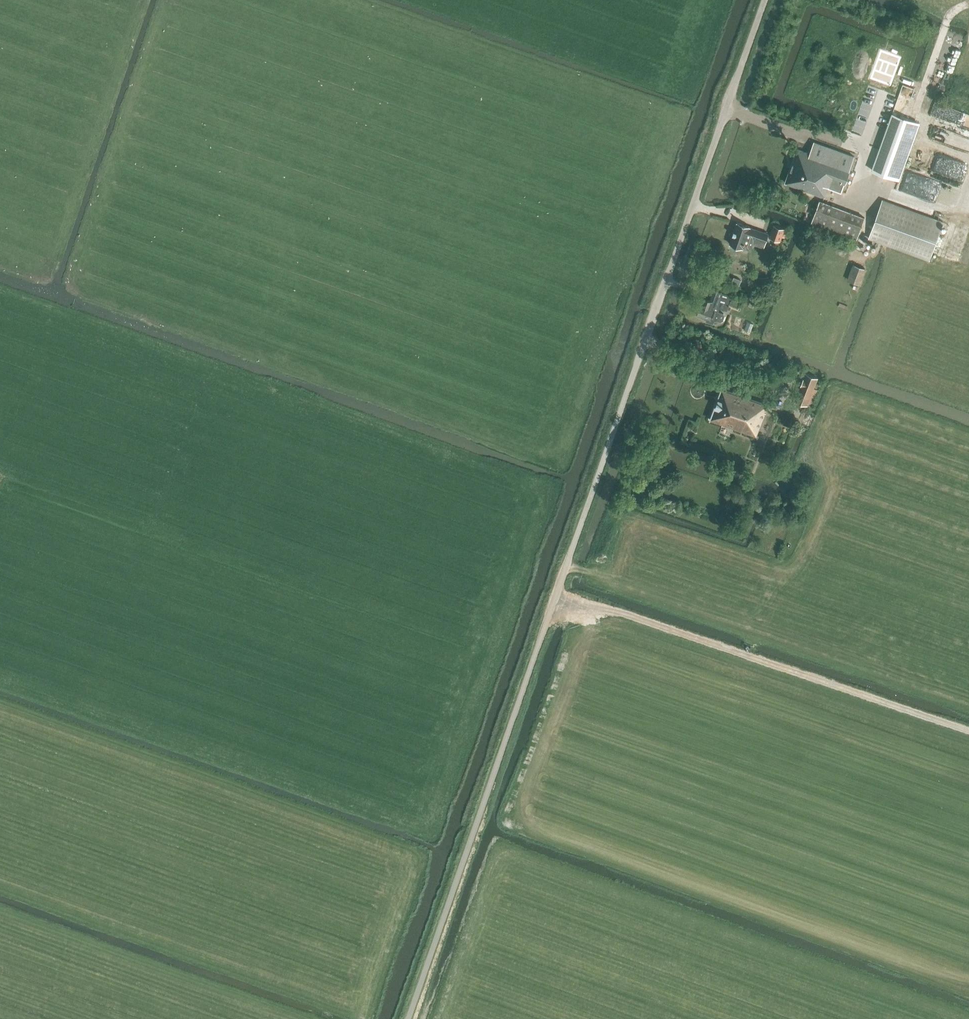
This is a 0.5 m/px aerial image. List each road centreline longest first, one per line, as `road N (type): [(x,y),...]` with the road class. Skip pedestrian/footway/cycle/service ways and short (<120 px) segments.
road 1 (unclassified): [(409,1018),(766,0)]

